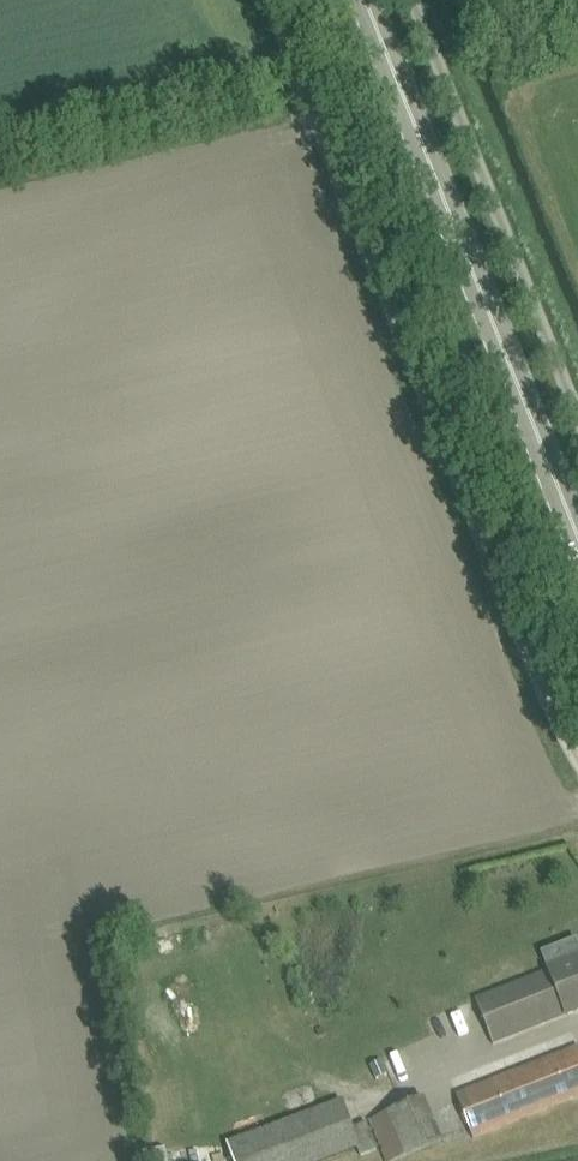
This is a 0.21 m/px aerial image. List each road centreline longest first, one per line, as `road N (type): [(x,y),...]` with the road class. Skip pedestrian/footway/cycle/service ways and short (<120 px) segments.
road 1 (unclassified): [(270,0),(577,768)]
road 2 (primary): [(577,534),(366,0)]
road 3 (unclassified): [(577,419),(410,0)]

